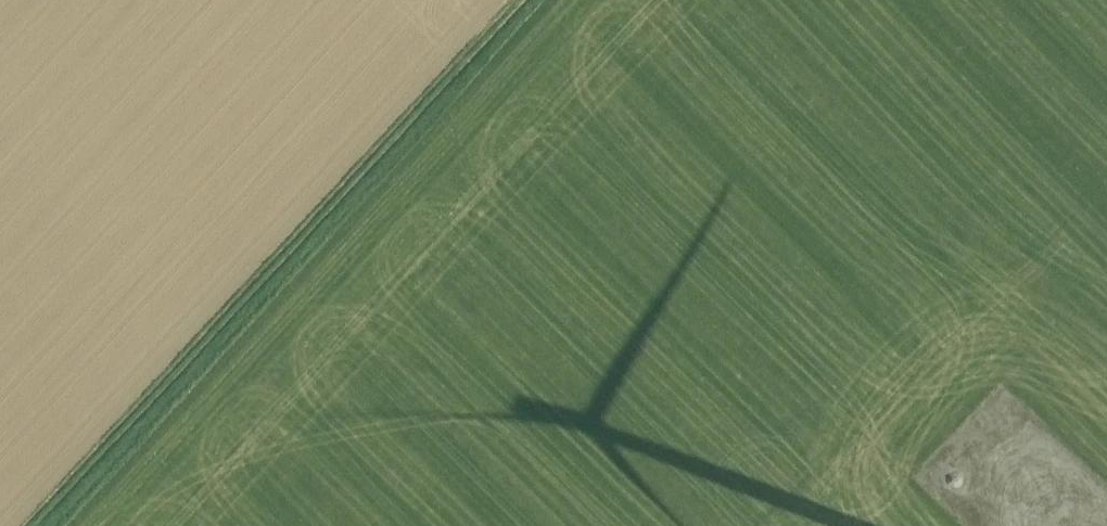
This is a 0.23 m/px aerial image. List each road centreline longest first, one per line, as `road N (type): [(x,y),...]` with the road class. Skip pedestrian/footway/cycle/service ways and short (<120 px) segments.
road 1 (track): [(523,0),(35,525)]

